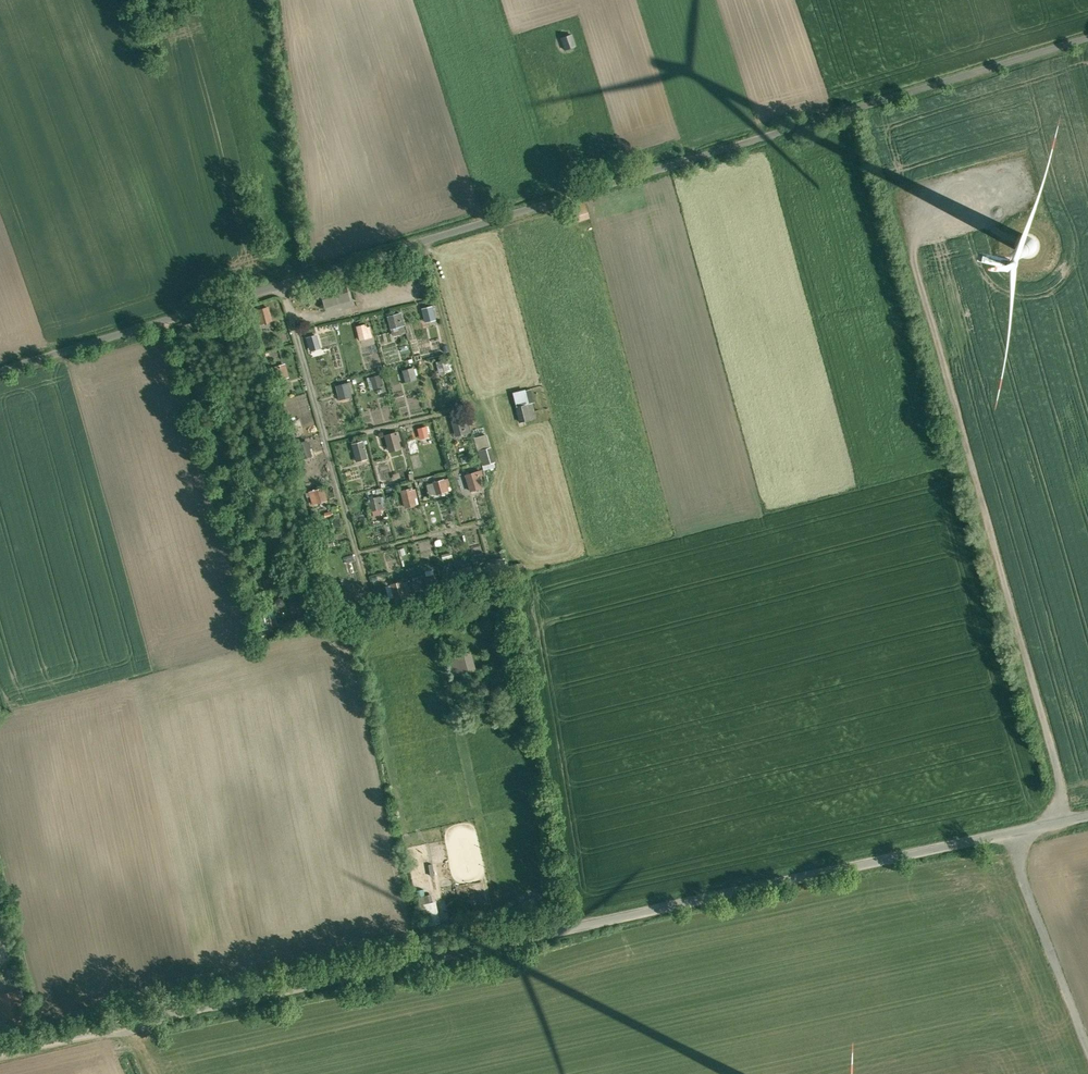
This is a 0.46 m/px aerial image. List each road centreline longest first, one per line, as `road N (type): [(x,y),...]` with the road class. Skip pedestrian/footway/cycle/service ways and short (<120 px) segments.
road 1 (unclassified): [(0,366),(1087,35)]
road 2 (unclassified): [(0,1051),(1087,816)]
road 3 (track): [(976,214),(913,231),(1081,818)]
road 4 (track): [(1087,1051),(1004,835)]

